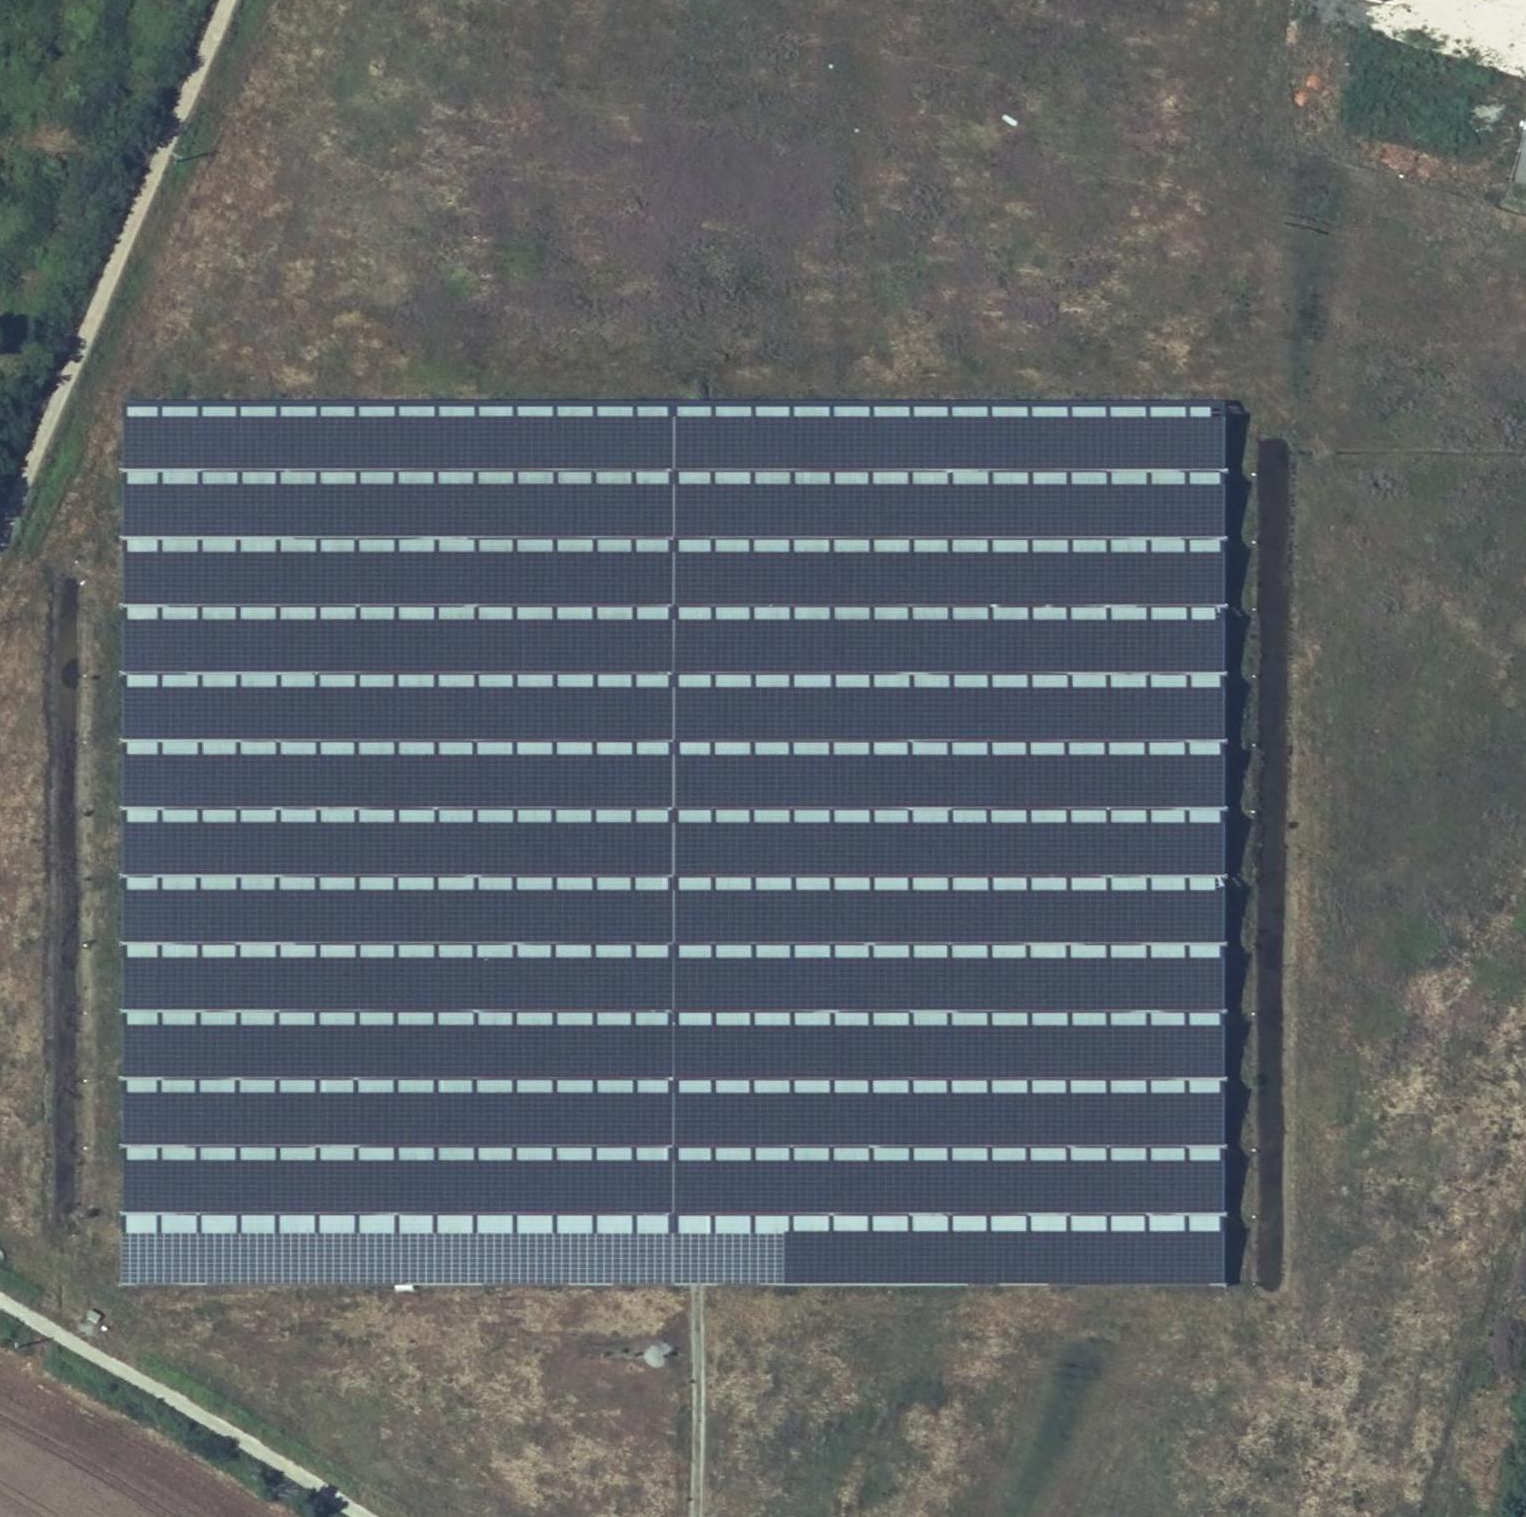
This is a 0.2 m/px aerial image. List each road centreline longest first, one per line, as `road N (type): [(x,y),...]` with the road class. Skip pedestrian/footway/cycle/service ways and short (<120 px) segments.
road 1 (unclassified): [(224,0),(0,527)]
road 2 (unclassified): [(0,1297),(370,1516)]

